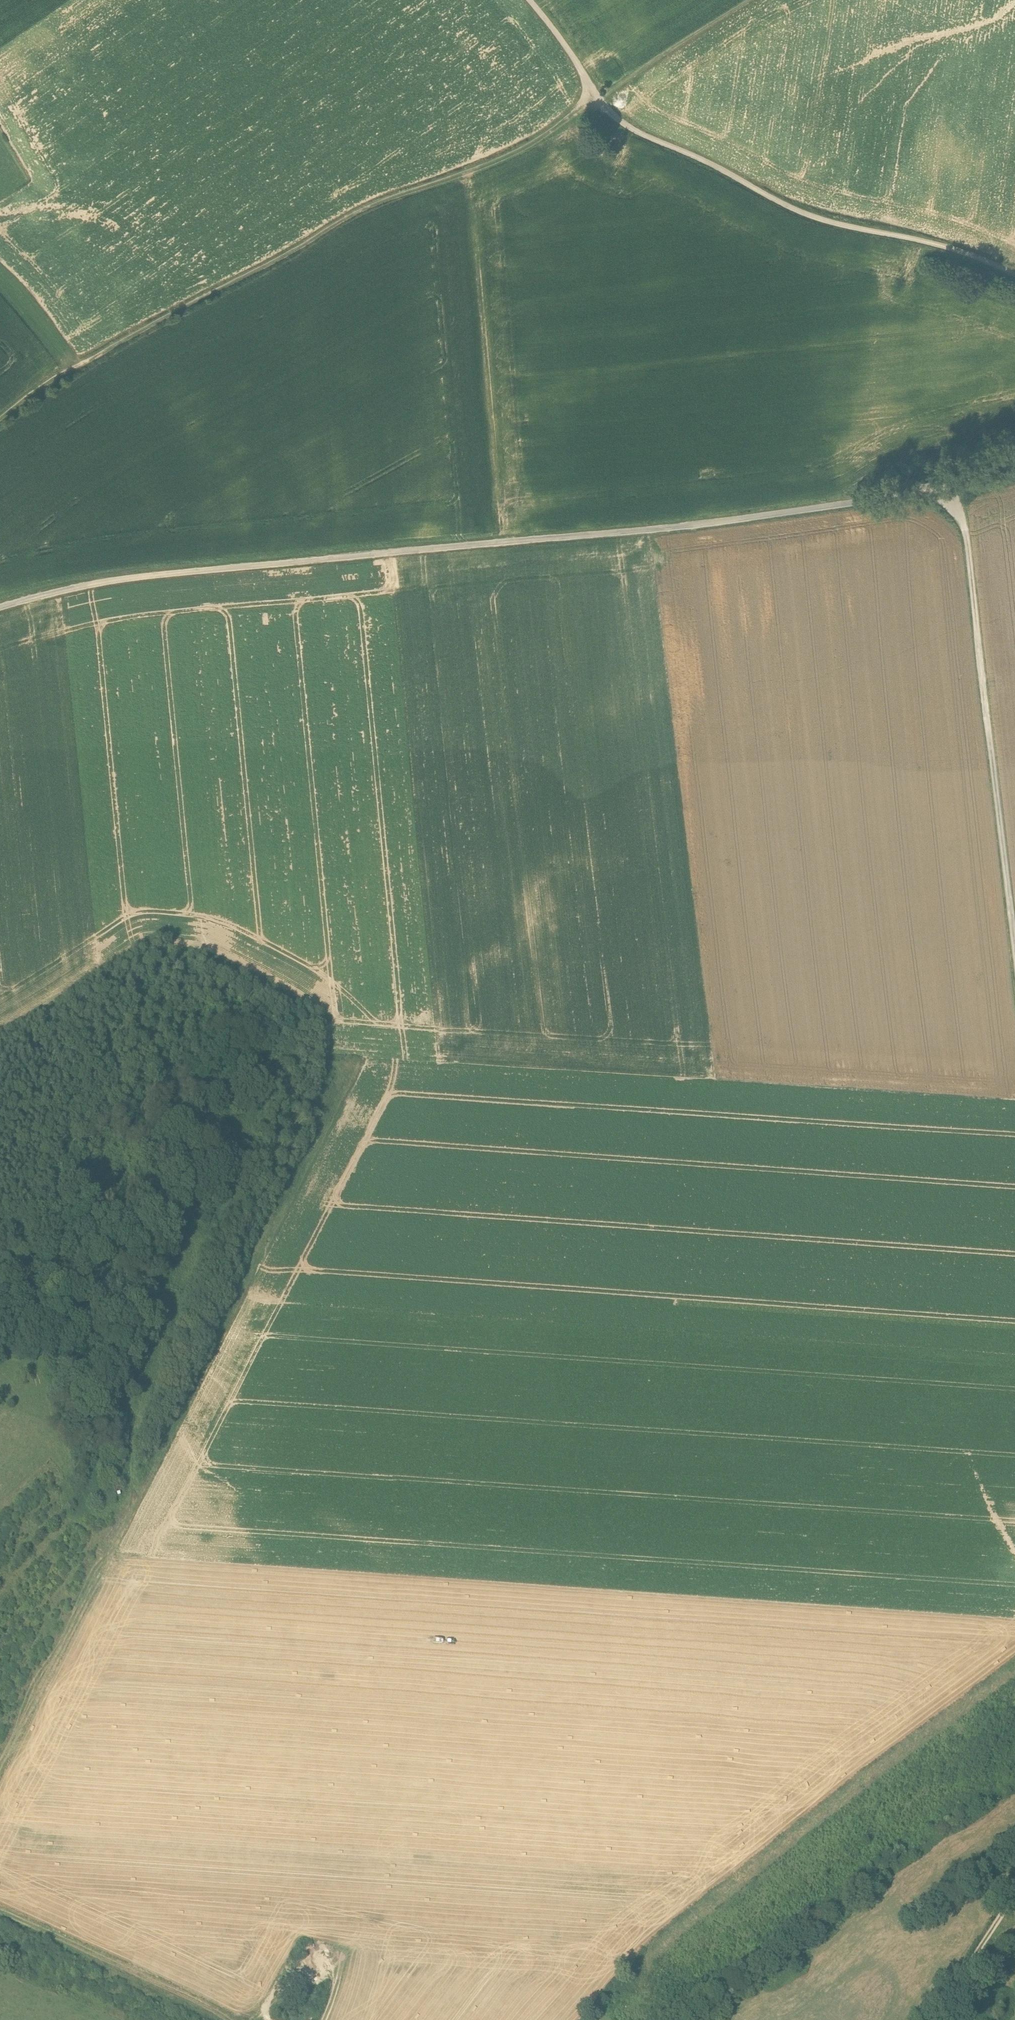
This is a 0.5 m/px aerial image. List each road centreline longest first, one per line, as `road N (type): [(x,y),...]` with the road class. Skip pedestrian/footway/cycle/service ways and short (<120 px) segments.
road 1 (unclassified): [(0,608),(150,577),(789,513),(1014,466)]
road 2 (track): [(0,1763),(360,1062)]
road 3 (track): [(0,420),(69,371),(352,215),(516,152),(599,98)]
road 4 (unclassified): [(529,0),(608,110),(631,129),(818,218),(935,244),(1014,275)]
road 5 (track): [(941,483),(966,530),(1014,951)]
road 6 (track): [(0,1909),(233,2019)]
road 7 (track): [(927,2019),(1014,1884)]

